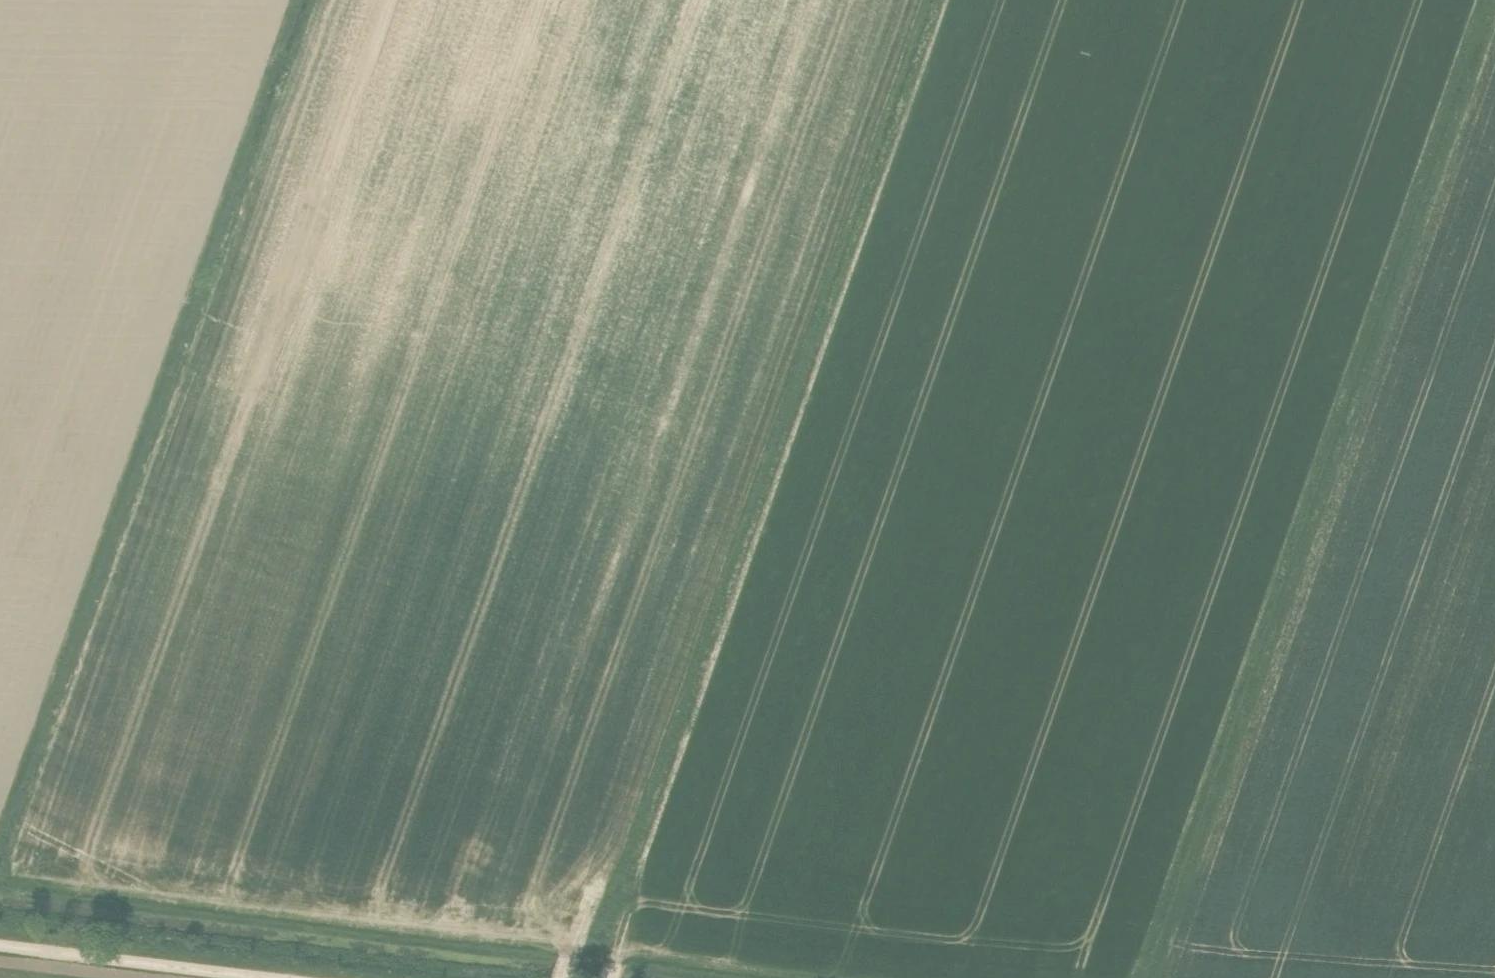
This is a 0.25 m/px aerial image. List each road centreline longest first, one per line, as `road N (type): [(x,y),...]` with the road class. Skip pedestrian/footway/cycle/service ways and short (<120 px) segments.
road 1 (unclassified): [(256,977),(0,947)]

